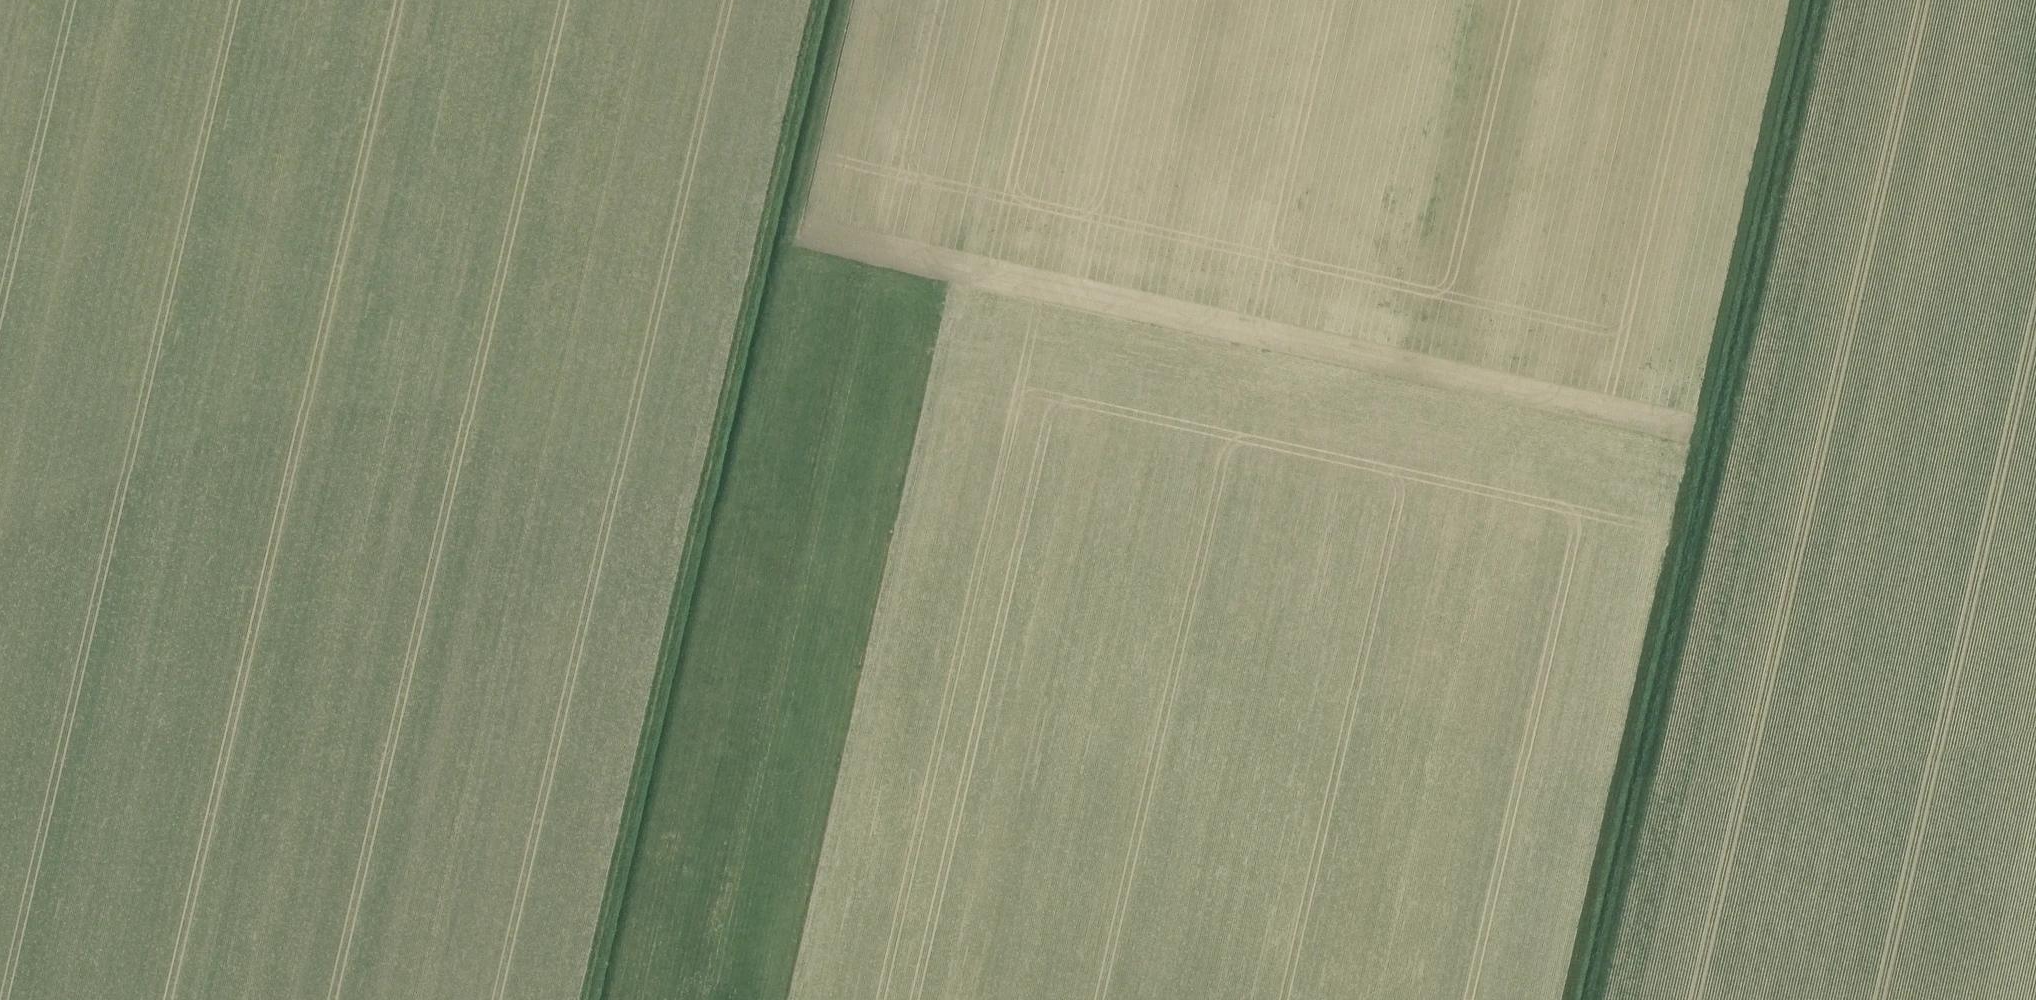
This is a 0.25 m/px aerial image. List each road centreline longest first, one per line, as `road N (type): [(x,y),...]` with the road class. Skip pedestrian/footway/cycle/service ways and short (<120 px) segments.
road 1 (track): [(1792,0),(1690,450)]

